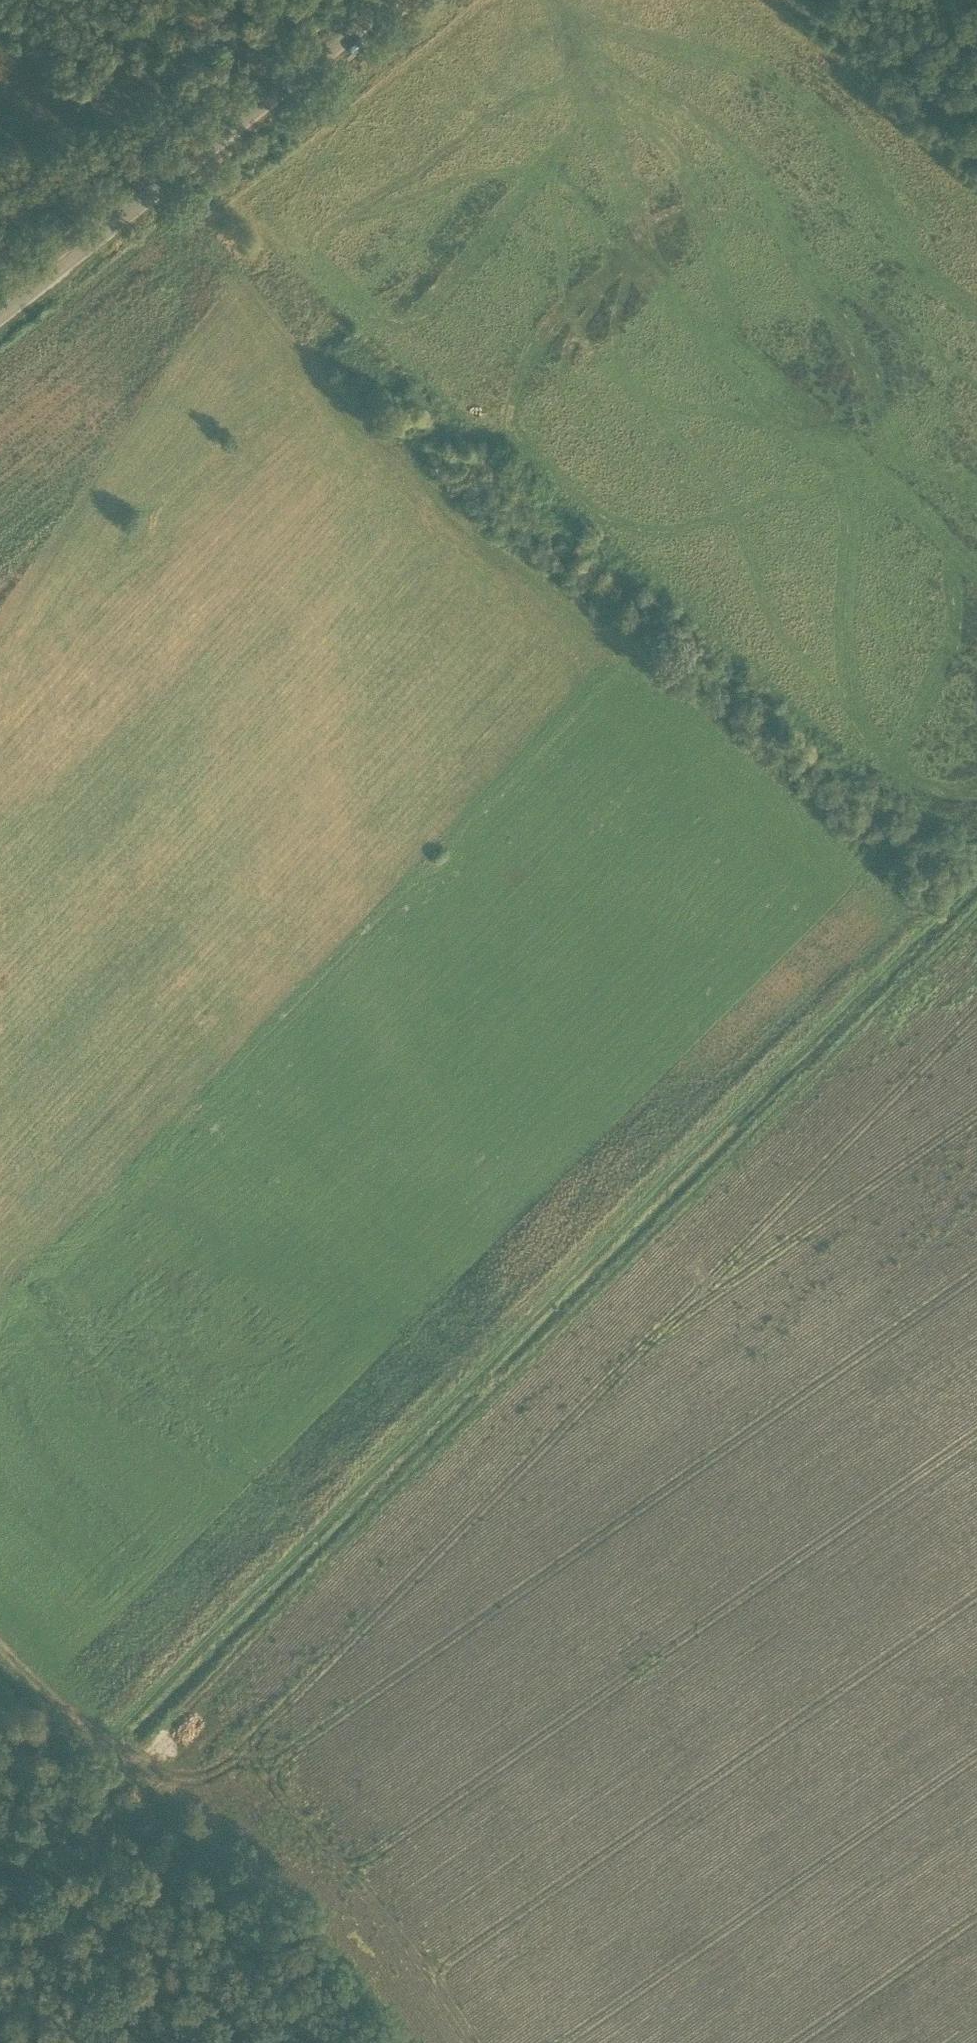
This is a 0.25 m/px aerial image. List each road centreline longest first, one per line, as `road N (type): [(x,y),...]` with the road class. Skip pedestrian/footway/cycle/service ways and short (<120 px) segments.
road 1 (unclassified): [(0,316),(397,0)]

